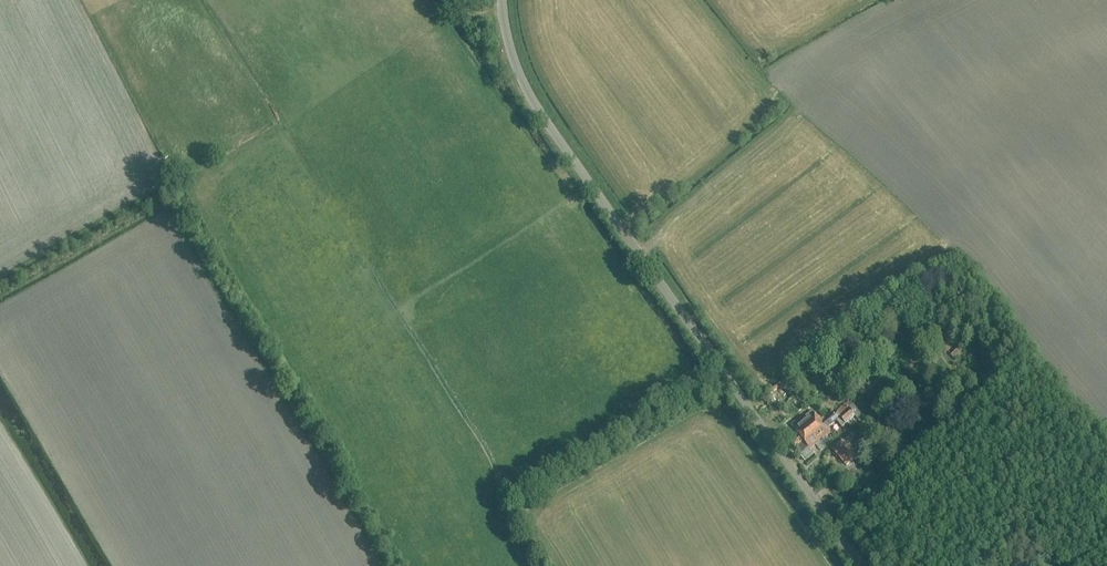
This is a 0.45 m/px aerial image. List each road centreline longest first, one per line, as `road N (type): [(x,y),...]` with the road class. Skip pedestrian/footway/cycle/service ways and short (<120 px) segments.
road 1 (unclassified): [(859,565),(541,116),(511,55),(502,0)]

